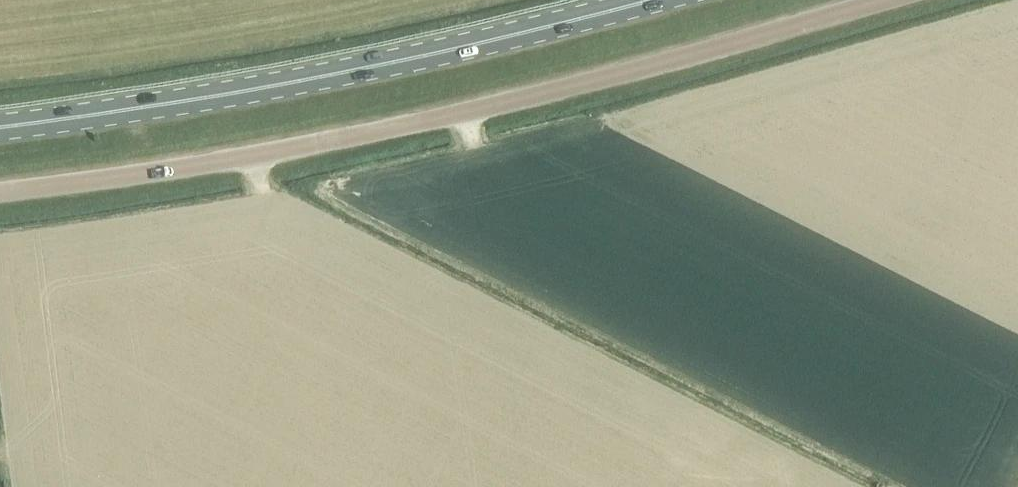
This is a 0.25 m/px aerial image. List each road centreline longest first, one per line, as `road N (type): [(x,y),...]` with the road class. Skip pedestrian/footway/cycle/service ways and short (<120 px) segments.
road 1 (unclassified): [(0,189),(256,158),(470,113),(882,0)]
road 2 (primary): [(0,128),(296,85),(663,0)]

